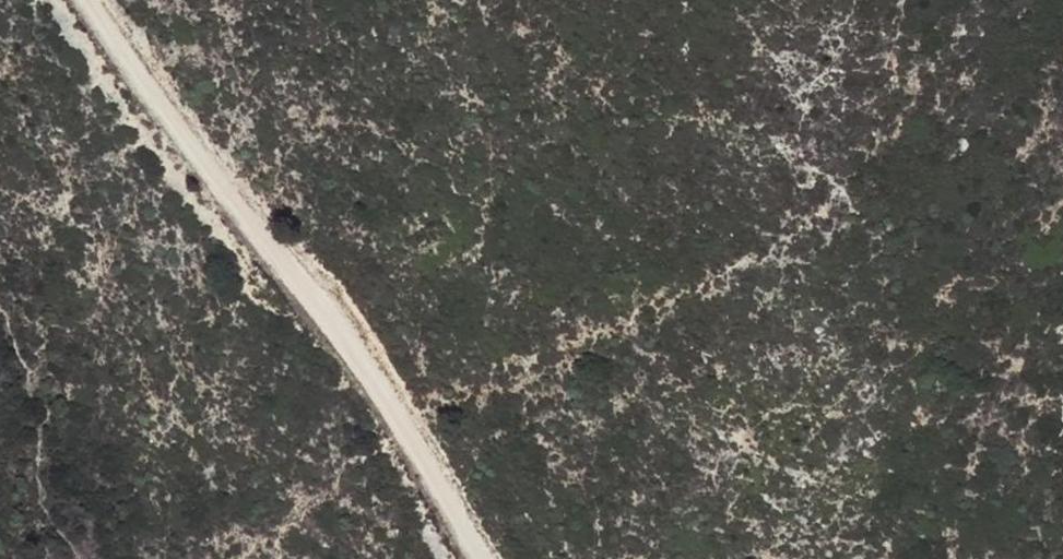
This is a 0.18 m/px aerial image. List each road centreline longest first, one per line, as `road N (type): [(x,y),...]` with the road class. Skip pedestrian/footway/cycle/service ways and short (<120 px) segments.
road 1 (track): [(96,0),(497,558)]

